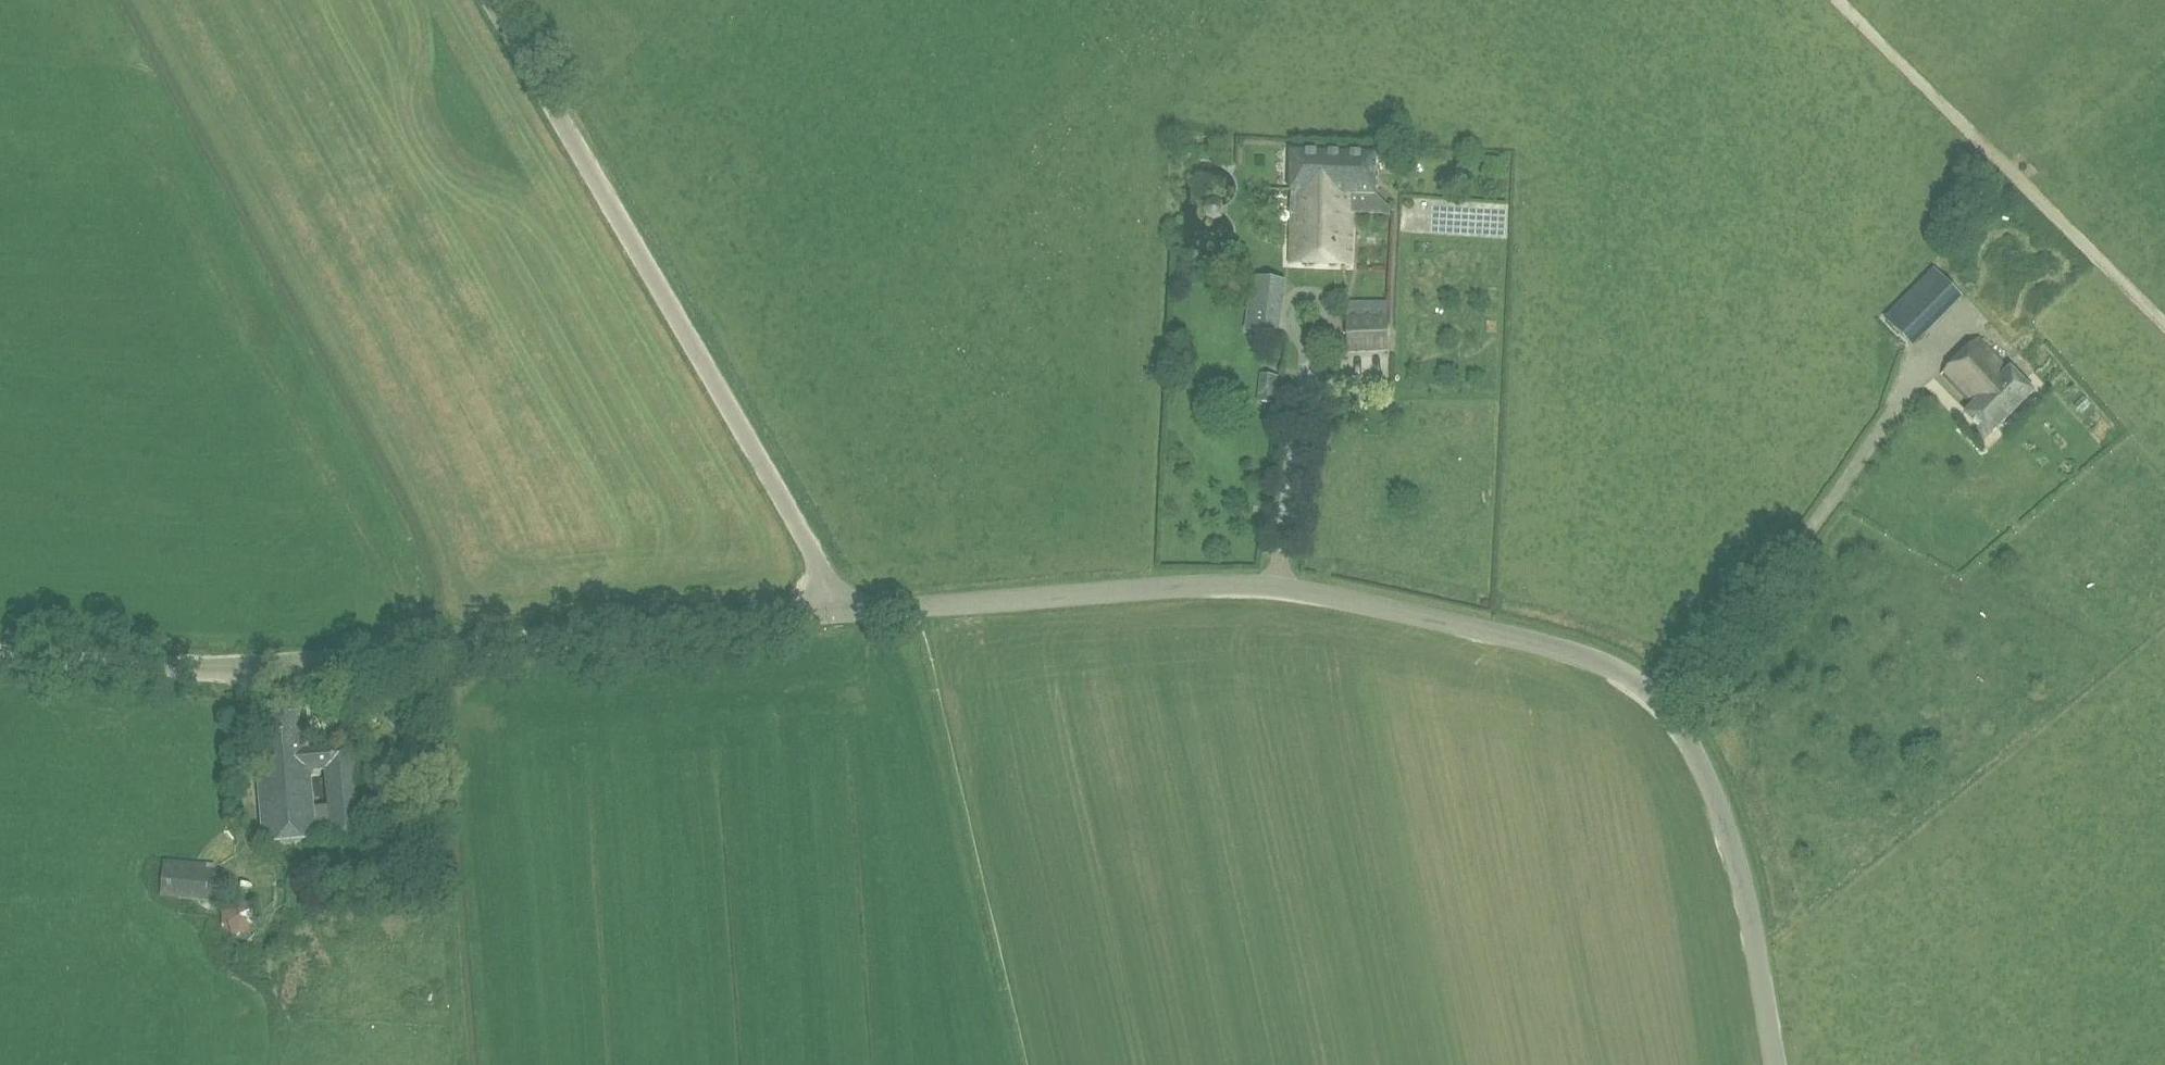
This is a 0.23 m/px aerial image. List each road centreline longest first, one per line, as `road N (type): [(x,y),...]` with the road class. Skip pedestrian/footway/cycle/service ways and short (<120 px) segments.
road 1 (unclassified): [(1769,1064),(1746,928),(1704,782),(1660,707),(1608,670),(1271,586),(828,613)]
road 2 (tertiary): [(0,652),(339,659),(828,613)]
road 3 (tertiary): [(828,613),(810,548),(488,0)]

